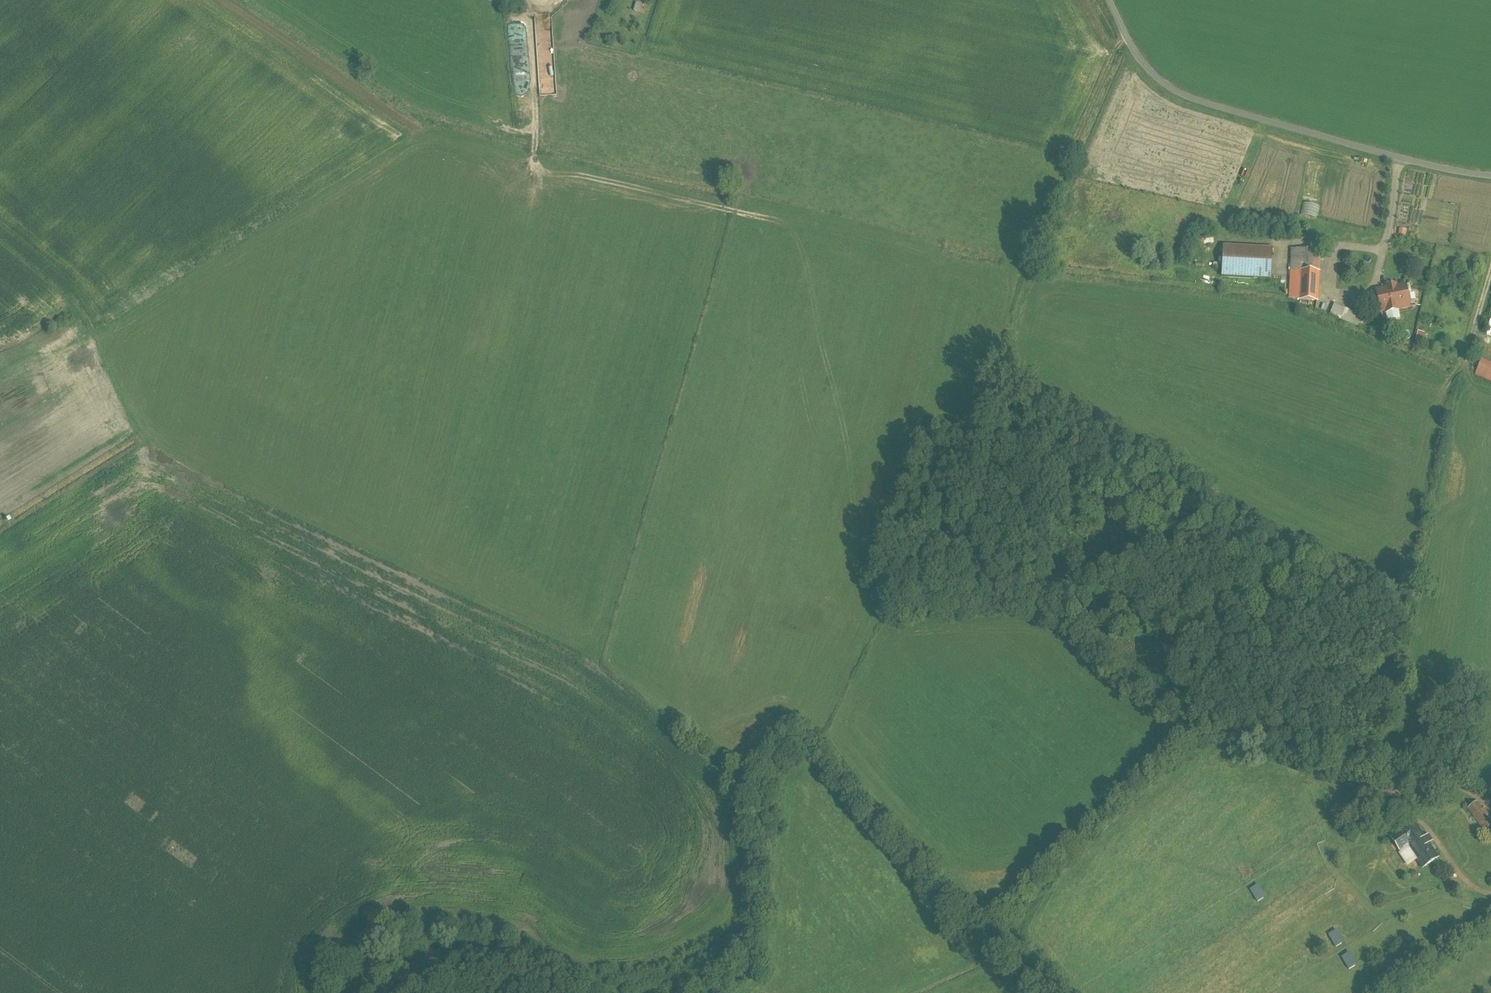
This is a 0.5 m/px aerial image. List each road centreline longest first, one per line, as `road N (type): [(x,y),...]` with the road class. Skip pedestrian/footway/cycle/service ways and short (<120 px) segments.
road 1 (unclassified): [(1106,0),(1142,67),(1182,97),(1490,177)]
road 2 (track): [(1490,805),(1430,781),(1405,785),(1385,799),(1395,813),(1418,812),(1432,824),(1464,875),(1490,894)]

